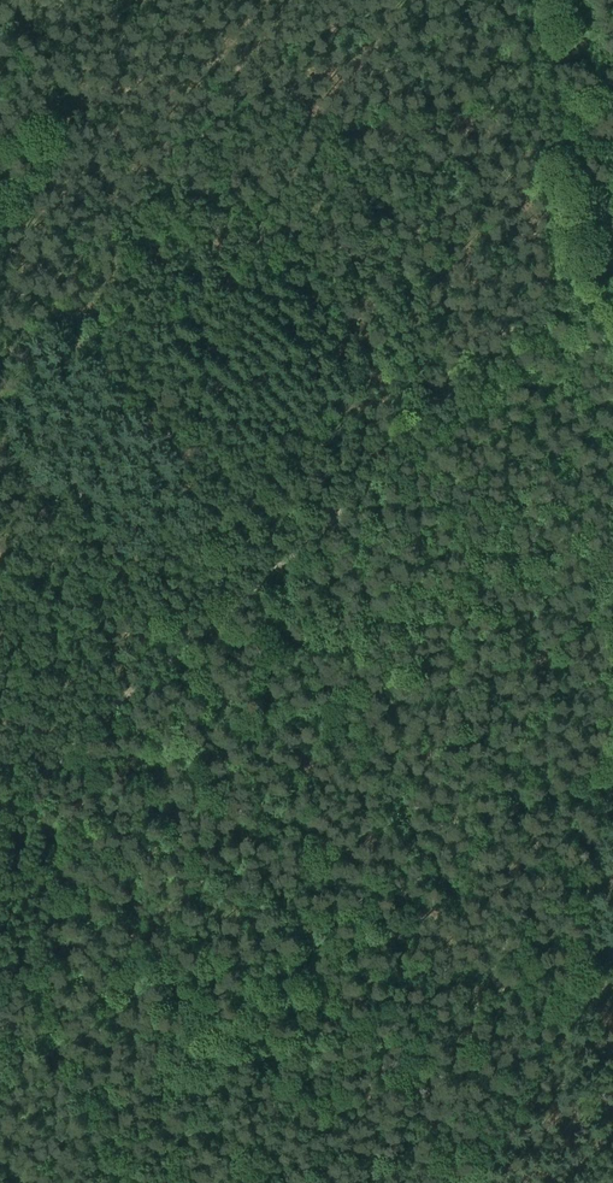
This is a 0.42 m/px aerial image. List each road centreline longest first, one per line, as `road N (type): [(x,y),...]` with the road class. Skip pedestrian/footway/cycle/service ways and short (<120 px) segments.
road 1 (track): [(0,810),(587,280)]
road 2 (track): [(612,718),(562,990),(540,1065),(504,1138),(467,1182)]
road 3 (track): [(612,385),(538,0)]

